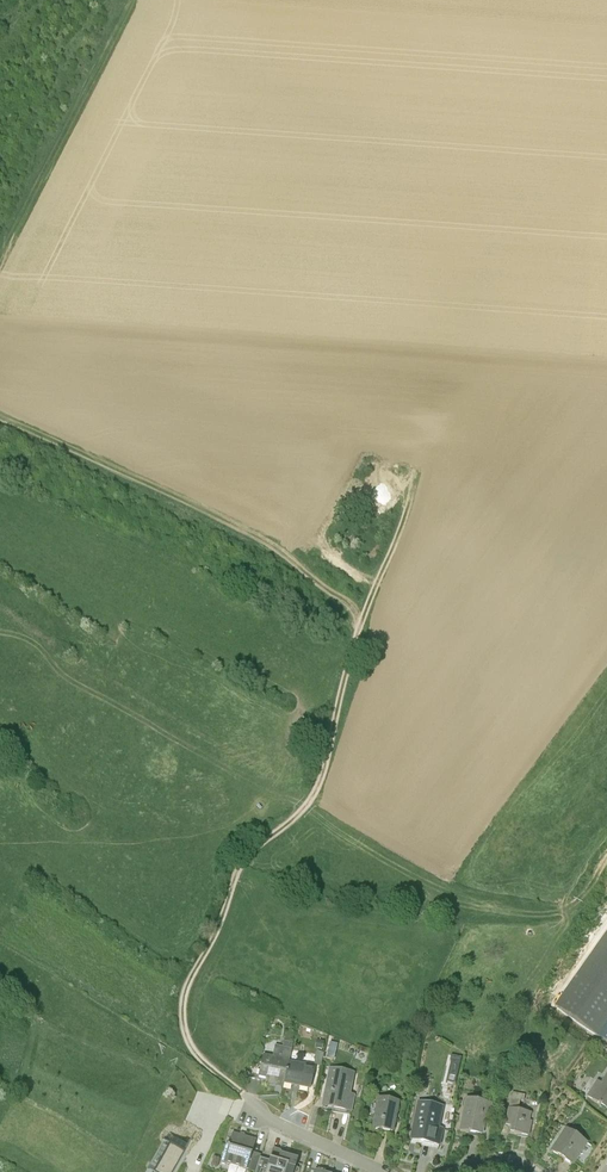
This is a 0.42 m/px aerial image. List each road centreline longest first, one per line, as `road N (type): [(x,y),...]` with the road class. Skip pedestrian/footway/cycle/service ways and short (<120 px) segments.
road 1 (track): [(247,1097),(194,1051),(185,995),(239,866),(300,812),(319,783),(361,620),(421,460)]
road 2 (track): [(0,415),(299,560),(310,545),(374,590)]
road 3 (track): [(0,256),(134,0)]
road 4 (residential): [(385,1171),(255,1113),(247,1097)]

